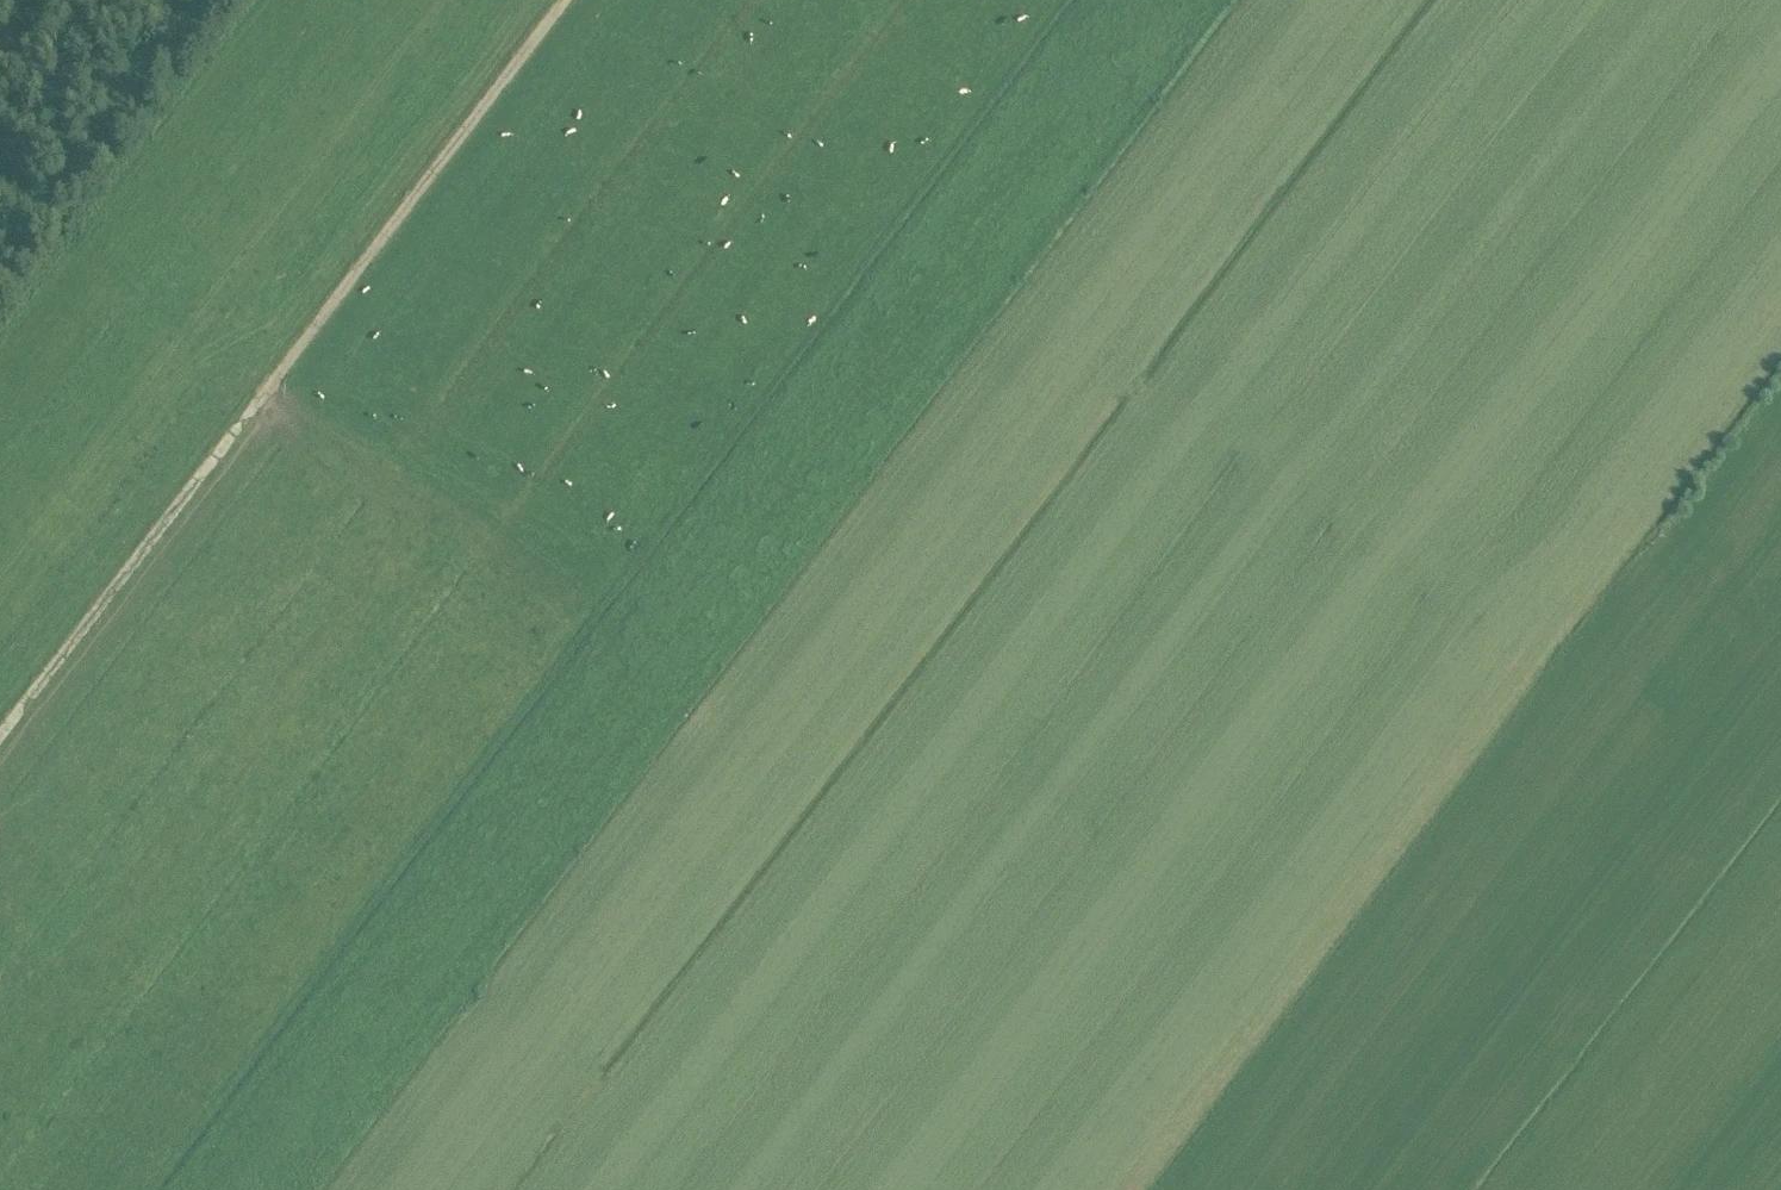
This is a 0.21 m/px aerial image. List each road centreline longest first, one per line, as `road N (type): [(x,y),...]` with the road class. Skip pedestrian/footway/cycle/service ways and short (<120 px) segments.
road 1 (track): [(0,733),(564,0)]

